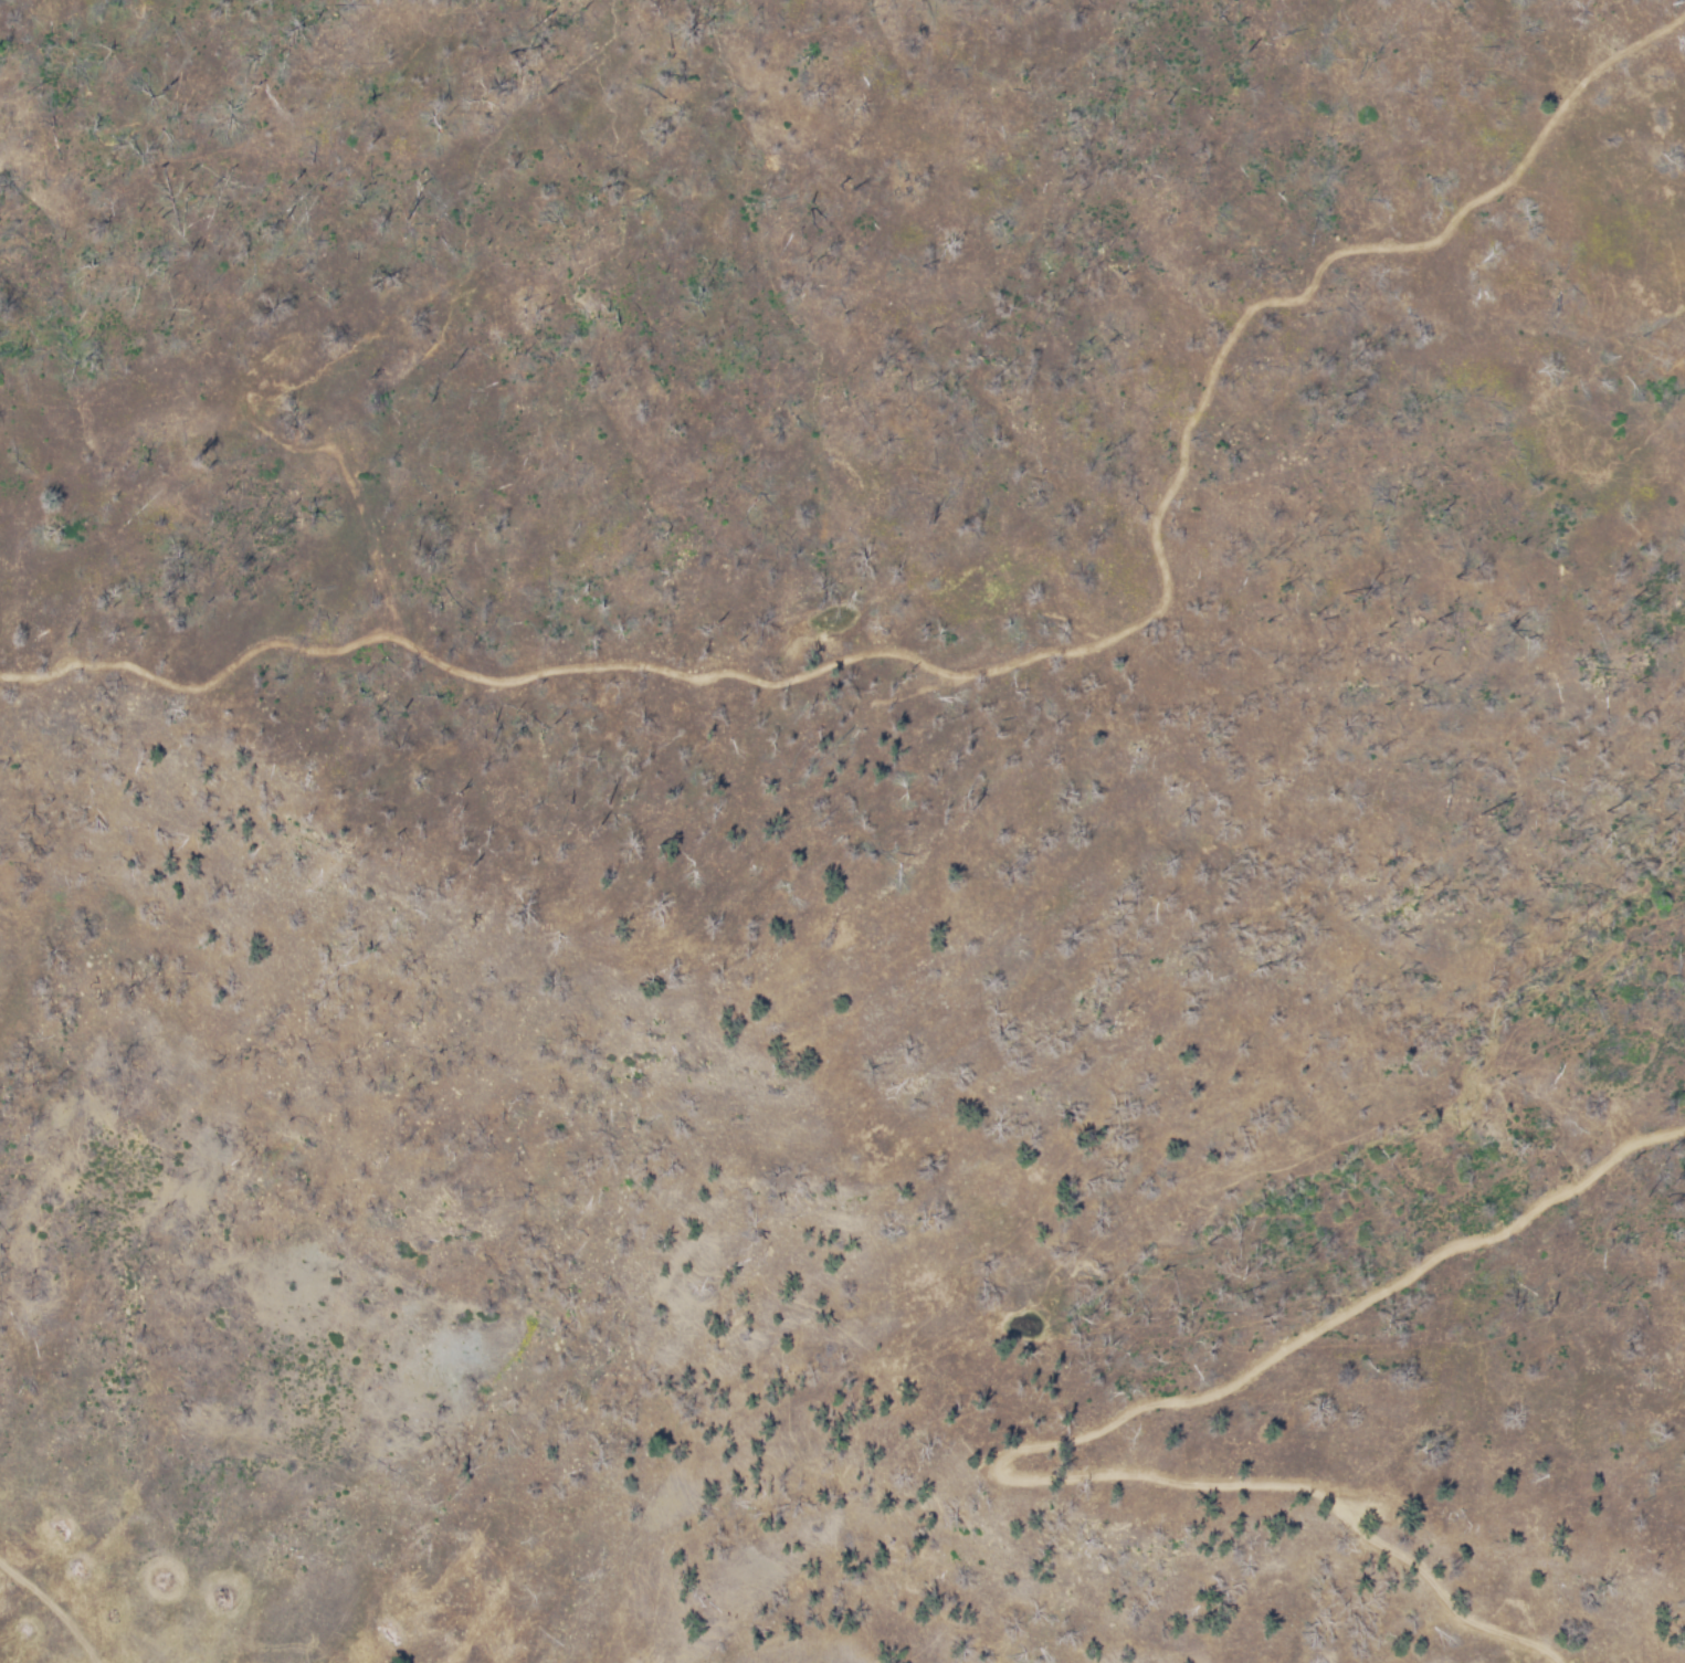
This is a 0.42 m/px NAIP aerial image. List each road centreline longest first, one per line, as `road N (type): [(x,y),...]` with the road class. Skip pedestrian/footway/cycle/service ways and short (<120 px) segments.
road 1 (track): [(1563,1662),(1558,1652),(1484,1625),(1426,1587),(1314,1490),(1124,1474),(1000,1481),(991,1470),(1018,1449),(1074,1440),(1141,1407),(1239,1383),(1399,1287),(1452,1245),(1504,1234),(1632,1148),(1684,1131)]
road 2 (track): [(0,1556),(94,1613),(116,1662)]

